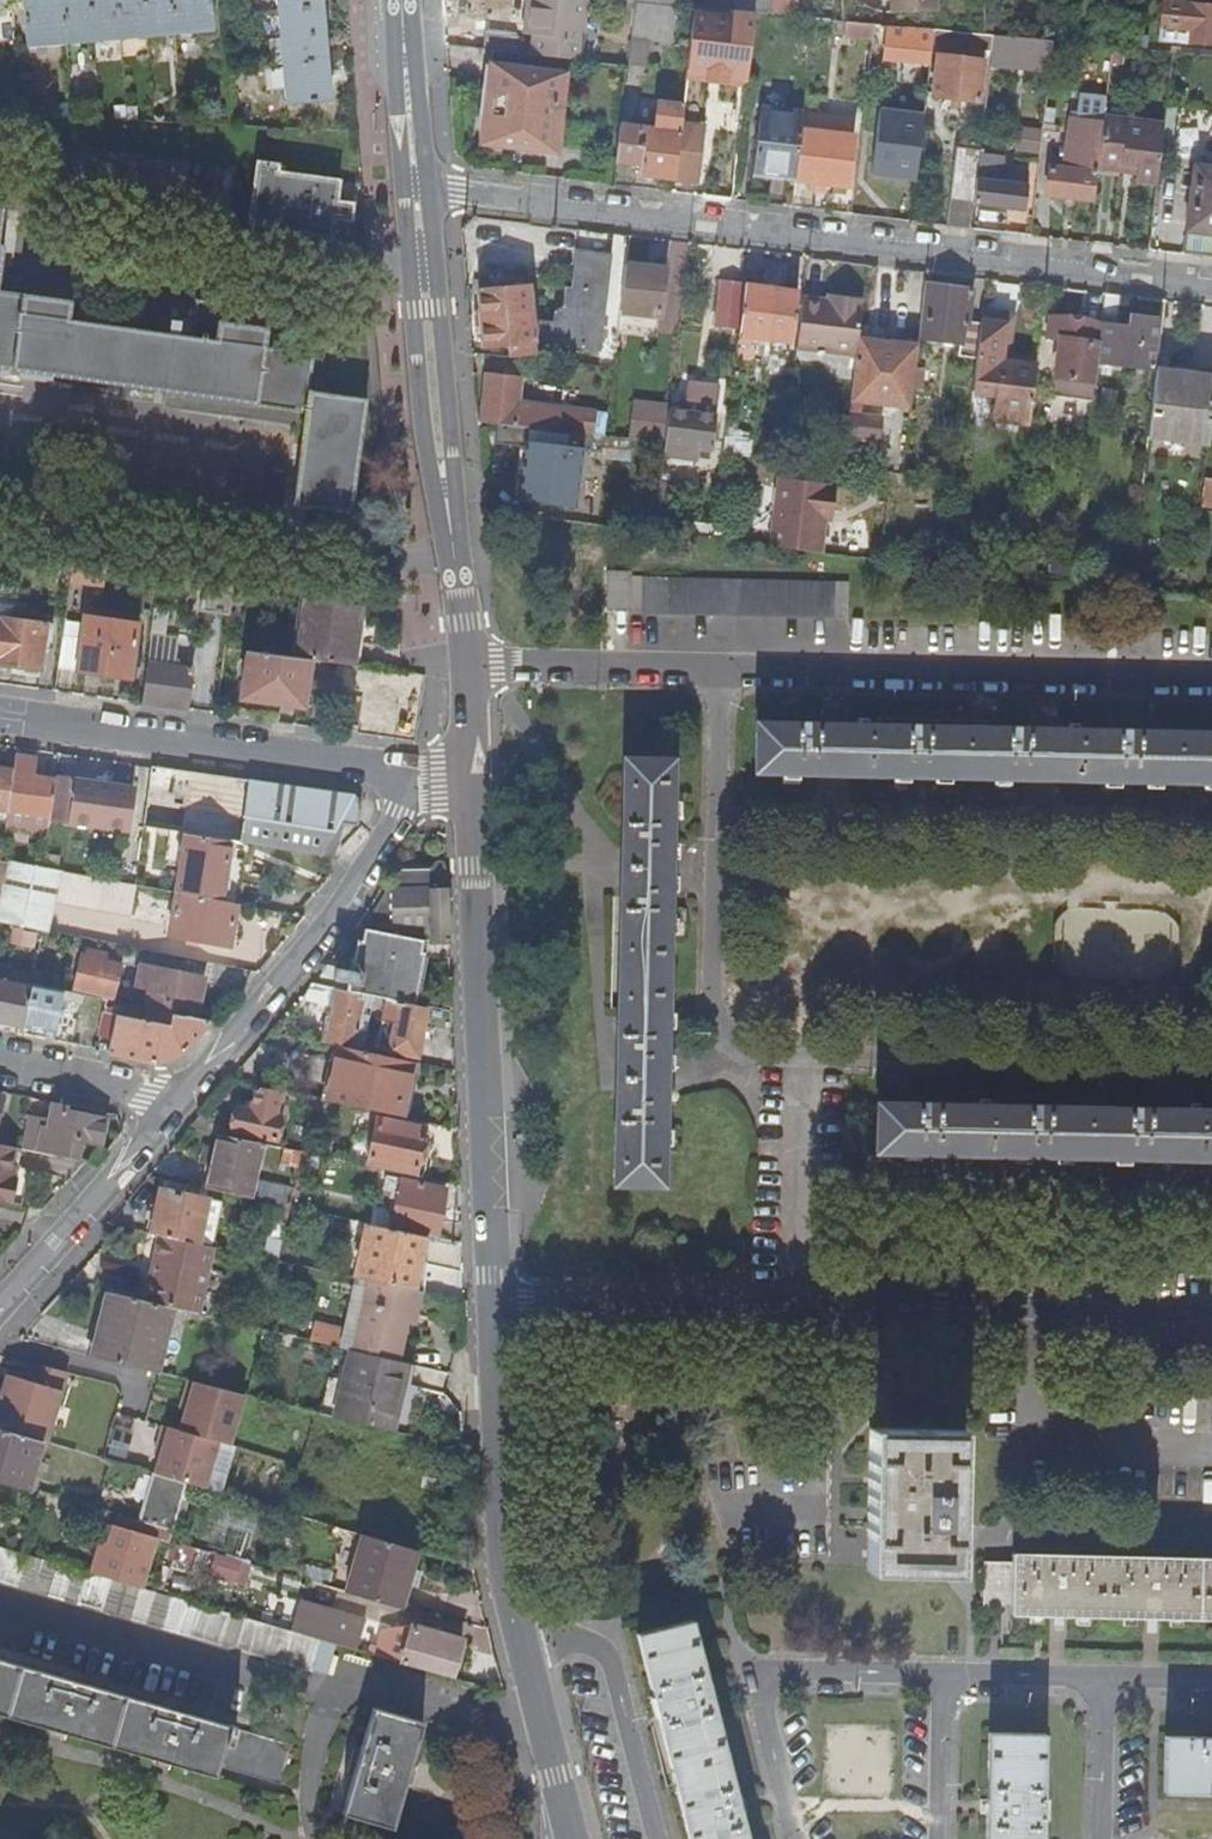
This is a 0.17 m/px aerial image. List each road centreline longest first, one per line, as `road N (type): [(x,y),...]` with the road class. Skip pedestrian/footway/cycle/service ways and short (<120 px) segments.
road 1 (residential): [(417,189),(1211,286)]
road 2 (tertiary): [(492,1307),(499,1561),(569,1838)]
road 3 (tertiary): [(473,772),(492,1307)]
road 4 (residential): [(722,671),(1211,683)]
road 5 (tertiary): [(417,189),(467,670)]
road 6 (residential): [(722,671),(714,1054),(784,1056)]
road 7 (residential): [(784,1056),(1211,1067)]
road 8 (residential): [(1211,1324),(787,1315)]
road 9 (residential): [(407,770),(0,715)]
road 10 (unclassified): [(407,770),(395,814),(334,913),(196,1102)]
road 11 (residential): [(797,1838),(765,1713),(769,1679),(786,1669),(944,1675)]
road 12 (residential): [(787,1315),(492,1307)]
road 13 (unclassified): [(196,1102),(0,1313)]
road 14 (residential): [(784,1056),(787,1315)]
road 15 (residential): [(467,670),(496,664),(722,671)]
road 16 (residential): [(196,1102),(0,1062)]
road 17 (tertiary): [(399,0),(417,189)]
road 18 (residential): [(940,1838),(944,1675)]
road 19 (residential): [(1105,1675),(1101,1838)]
road 20 (residential): [(944,1675),(1105,1675)]

